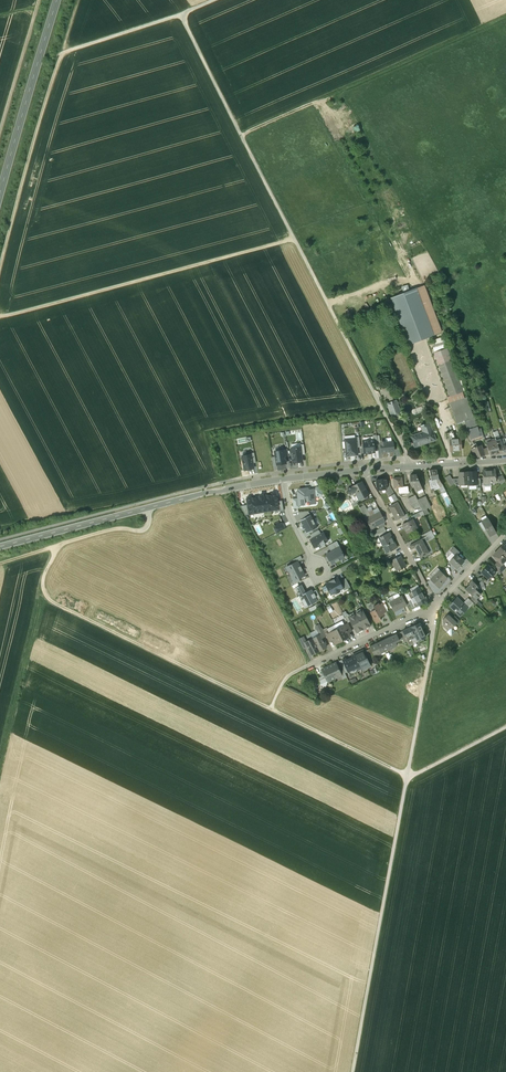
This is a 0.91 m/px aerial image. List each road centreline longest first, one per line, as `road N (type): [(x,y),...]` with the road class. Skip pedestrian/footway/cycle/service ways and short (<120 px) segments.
road 1 (track): [(413,467),(182,14)]
road 2 (track): [(407,775),(51,601),(42,582),(59,545)]
road 3 (track): [(0,317),(293,238)]
road 4 (track): [(407,775),(352,1071)]
road 5 (unclassified): [(0,545),(286,479)]
road 6 (track): [(241,136),(505,17)]
road 7 (track): [(14,213),(80,0)]
road 8 (primary): [(58,0),(0,196)]
road 9 (track): [(48,599),(0,792)]
road 10 (track): [(147,509),(143,531),(111,530),(0,564)]
road 11 (track): [(214,0),(62,54)]
road 12 (residential): [(366,470),(437,606)]
road 13 (residential): [(366,470),(505,460)]
road 14 (residential): [(312,665),(437,606)]
road 15 (track): [(0,130),(38,0)]
road 16 (track): [(430,653),(407,775)]

